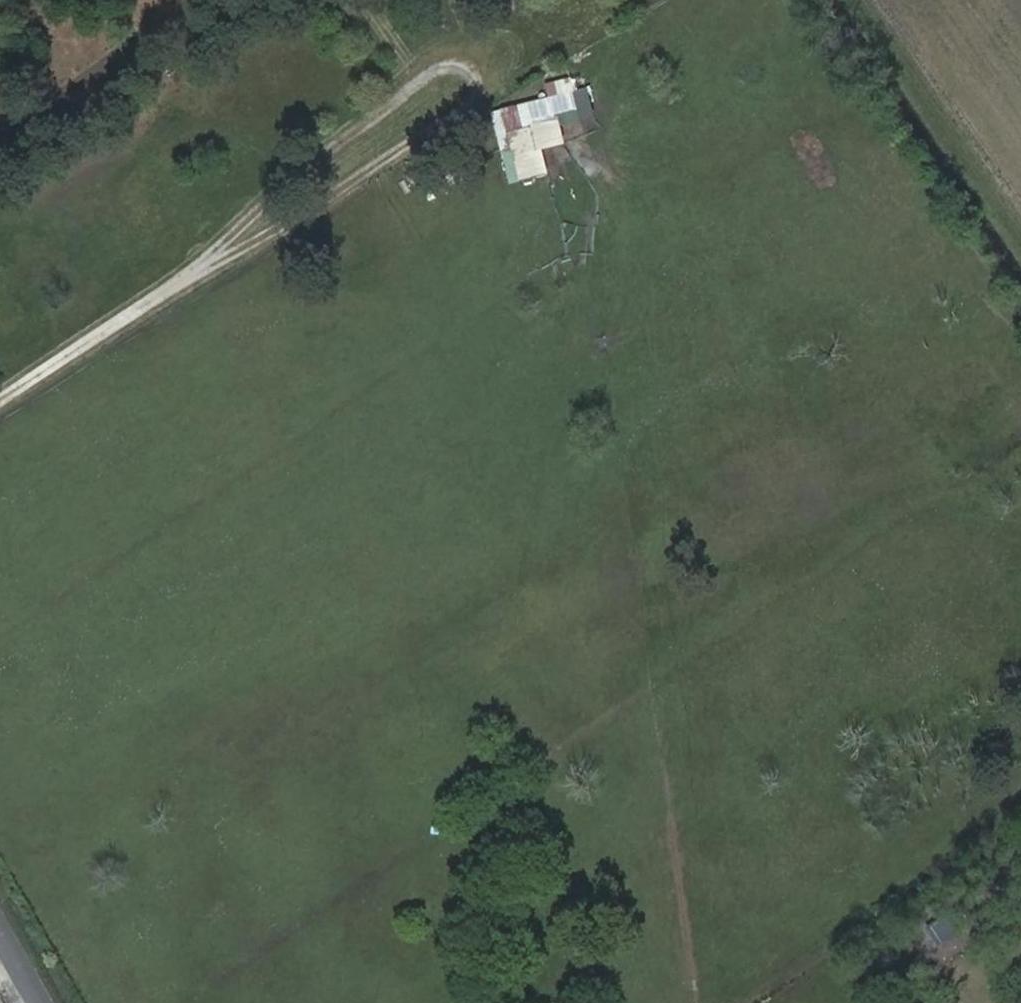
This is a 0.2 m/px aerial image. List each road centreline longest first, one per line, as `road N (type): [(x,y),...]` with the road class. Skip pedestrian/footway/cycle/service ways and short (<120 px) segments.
road 1 (track): [(0,400),(480,102)]

